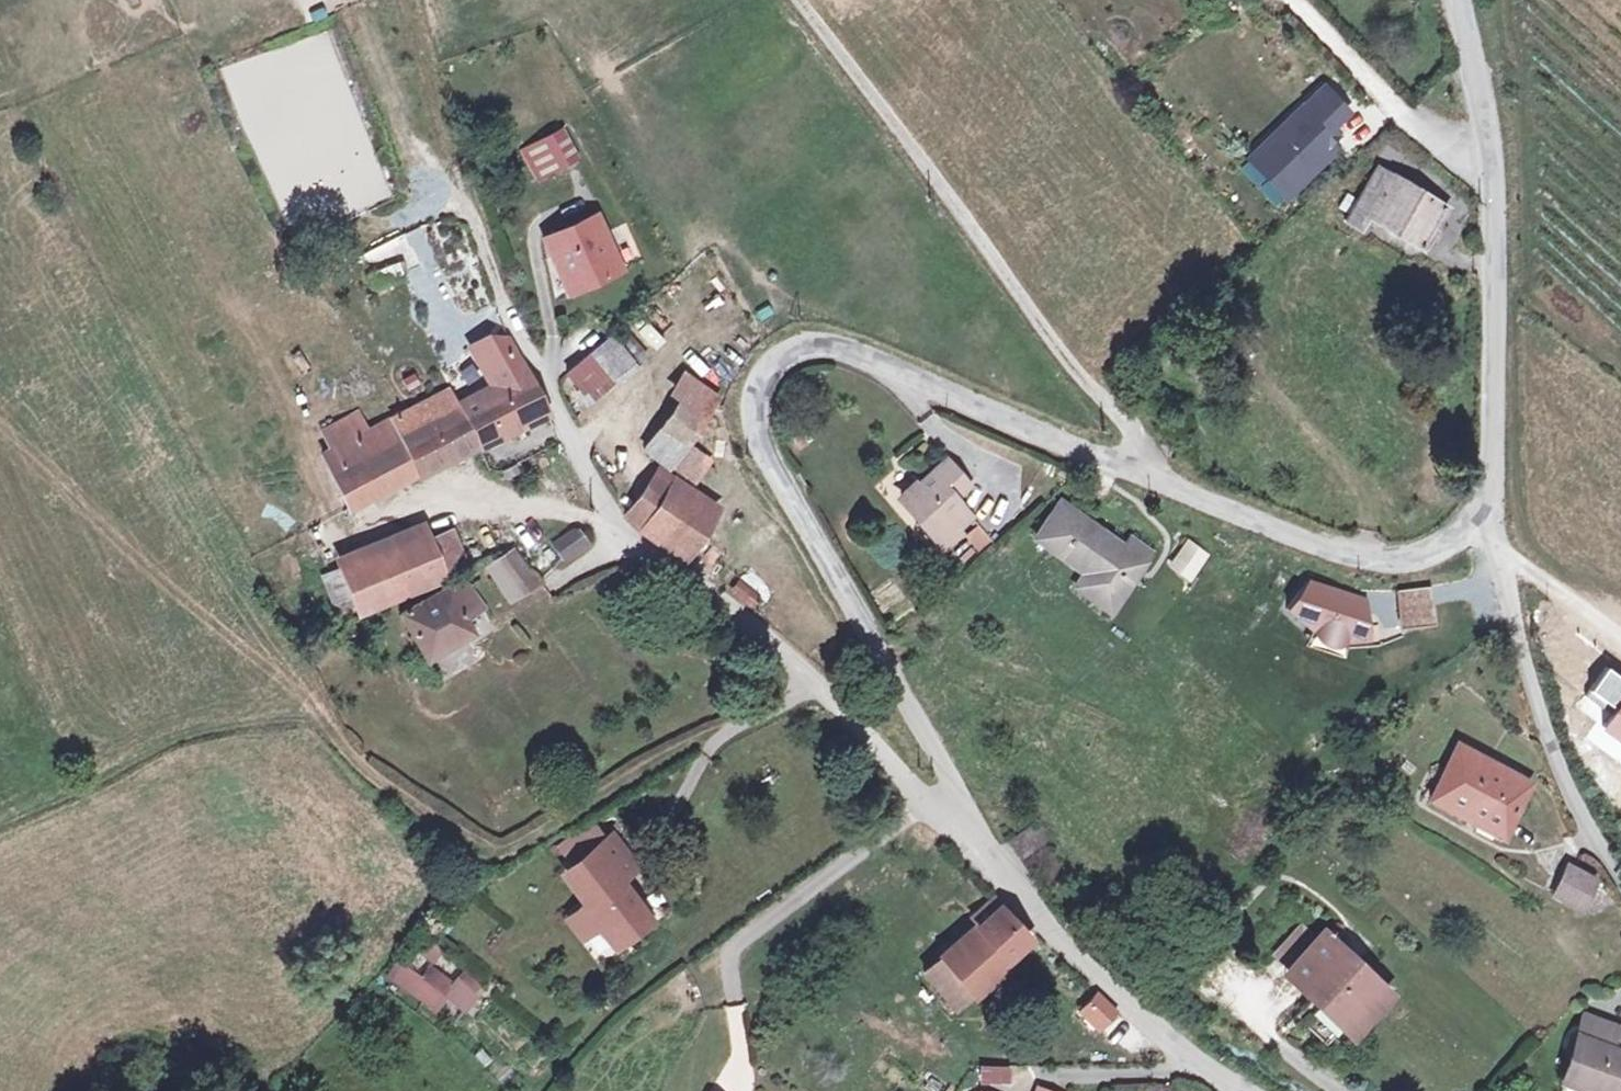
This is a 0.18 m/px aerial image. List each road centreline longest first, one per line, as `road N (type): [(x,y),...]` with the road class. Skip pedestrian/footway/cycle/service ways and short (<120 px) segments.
road 1 (unclassified): [(970,832),(909,698),(758,446),(753,396),(782,356),(833,343),(1137,473),(1375,562),(1435,556),(1486,516)]
road 2 (unclassified): [(372,229),(441,202),(470,211),(614,522),(814,682),(921,796),(970,832)]
road 3 (unclassified): [(1486,516),(1494,210),(1455,0)]
road 4 (residential): [(1620,879),(1545,735),(1486,516)]
road 5 (residential): [(1245,1090),(1100,978),(970,832)]
road 6 (track): [(403,0),(470,211)]

